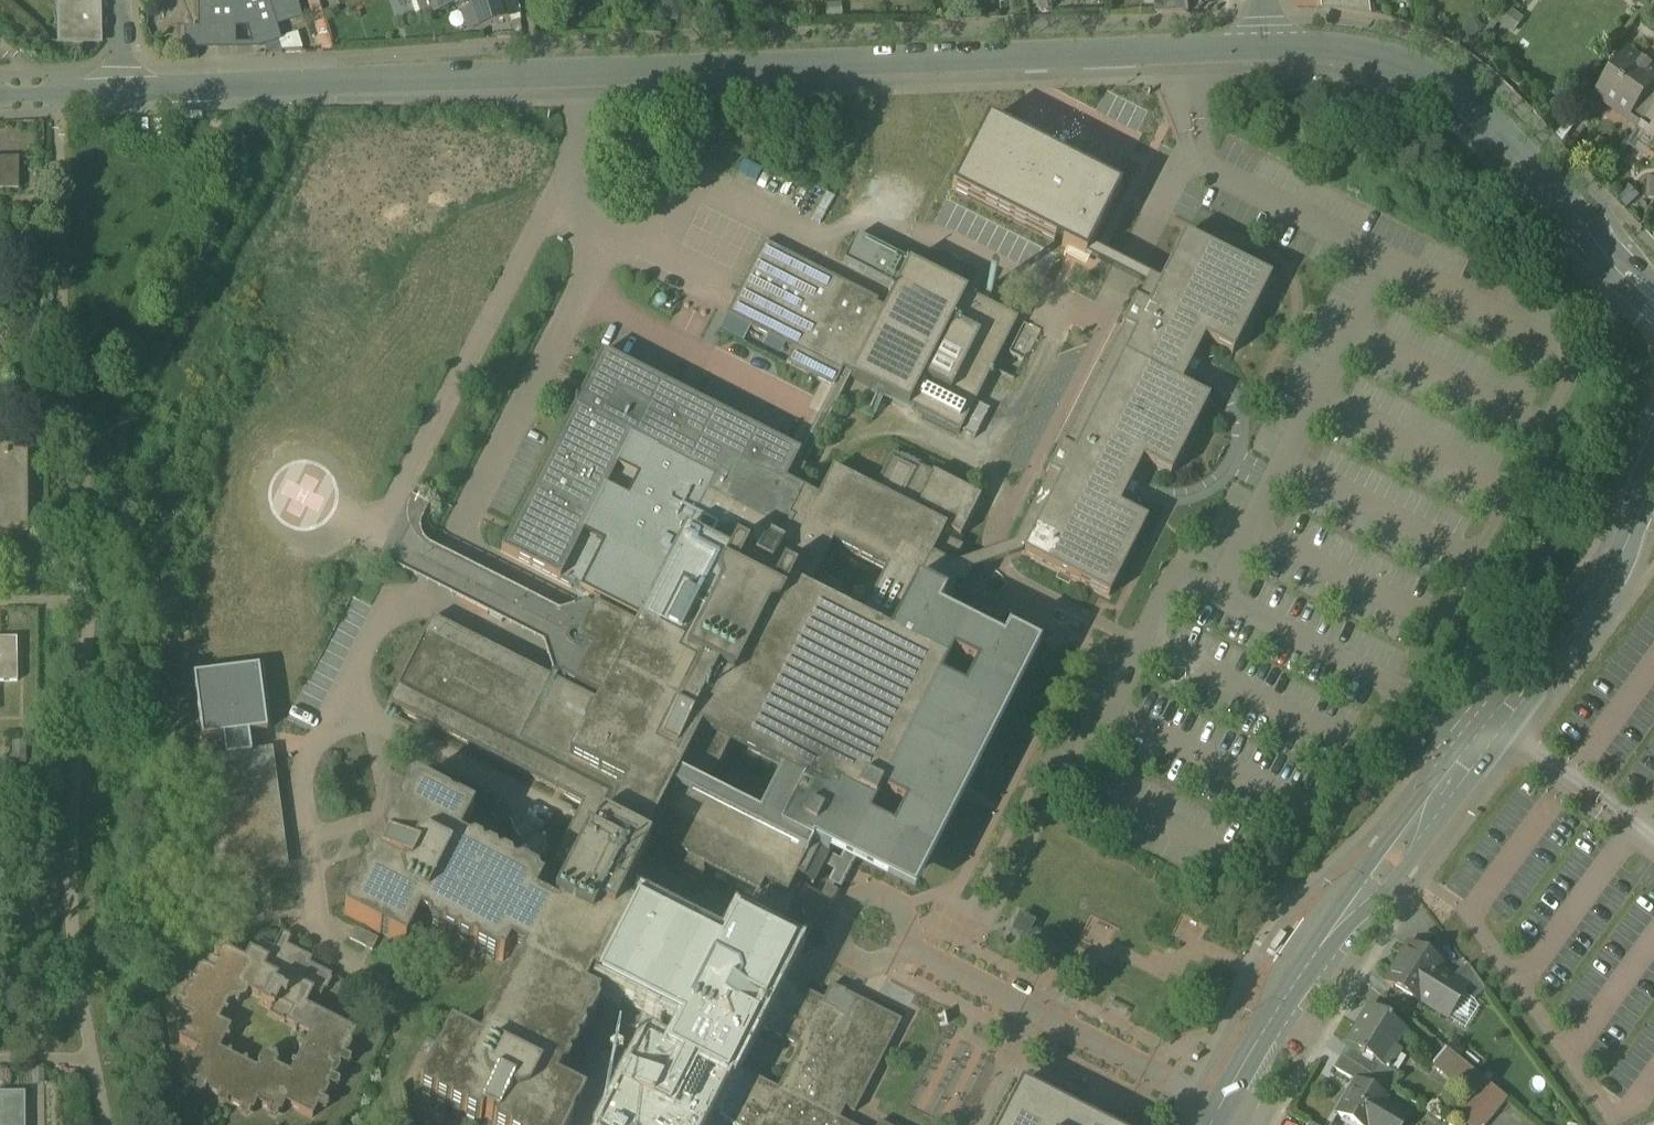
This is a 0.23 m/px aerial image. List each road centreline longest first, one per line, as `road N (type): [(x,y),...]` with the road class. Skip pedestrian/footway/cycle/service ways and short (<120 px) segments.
road 1 (residential): [(1266,46),(121,92)]
road 2 (residential): [(1211,1124),(1297,977),(1590,615),(1653,498)]
road 3 (residential): [(1653,296),(1452,92),(1365,52),(1266,46)]
road 4 (residential): [(121,92),(0,95)]

